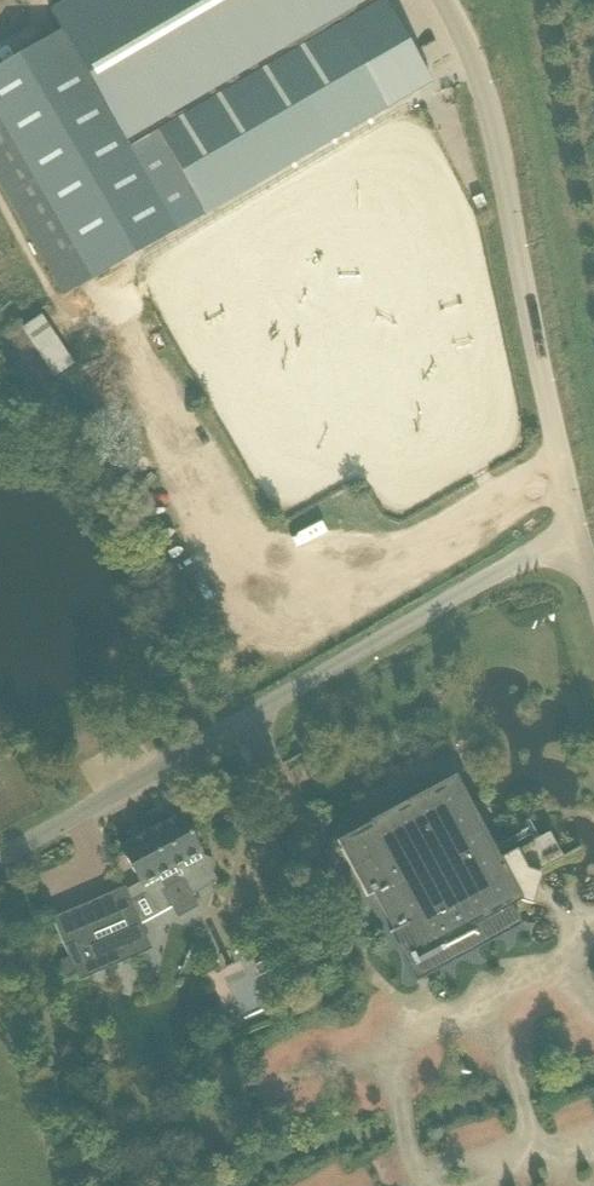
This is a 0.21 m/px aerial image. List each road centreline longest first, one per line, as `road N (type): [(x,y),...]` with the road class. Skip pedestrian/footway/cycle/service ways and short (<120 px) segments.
road 1 (unclassified): [(0,860),(573,528)]
road 2 (unclassified): [(573,528),(486,98),(443,0)]

